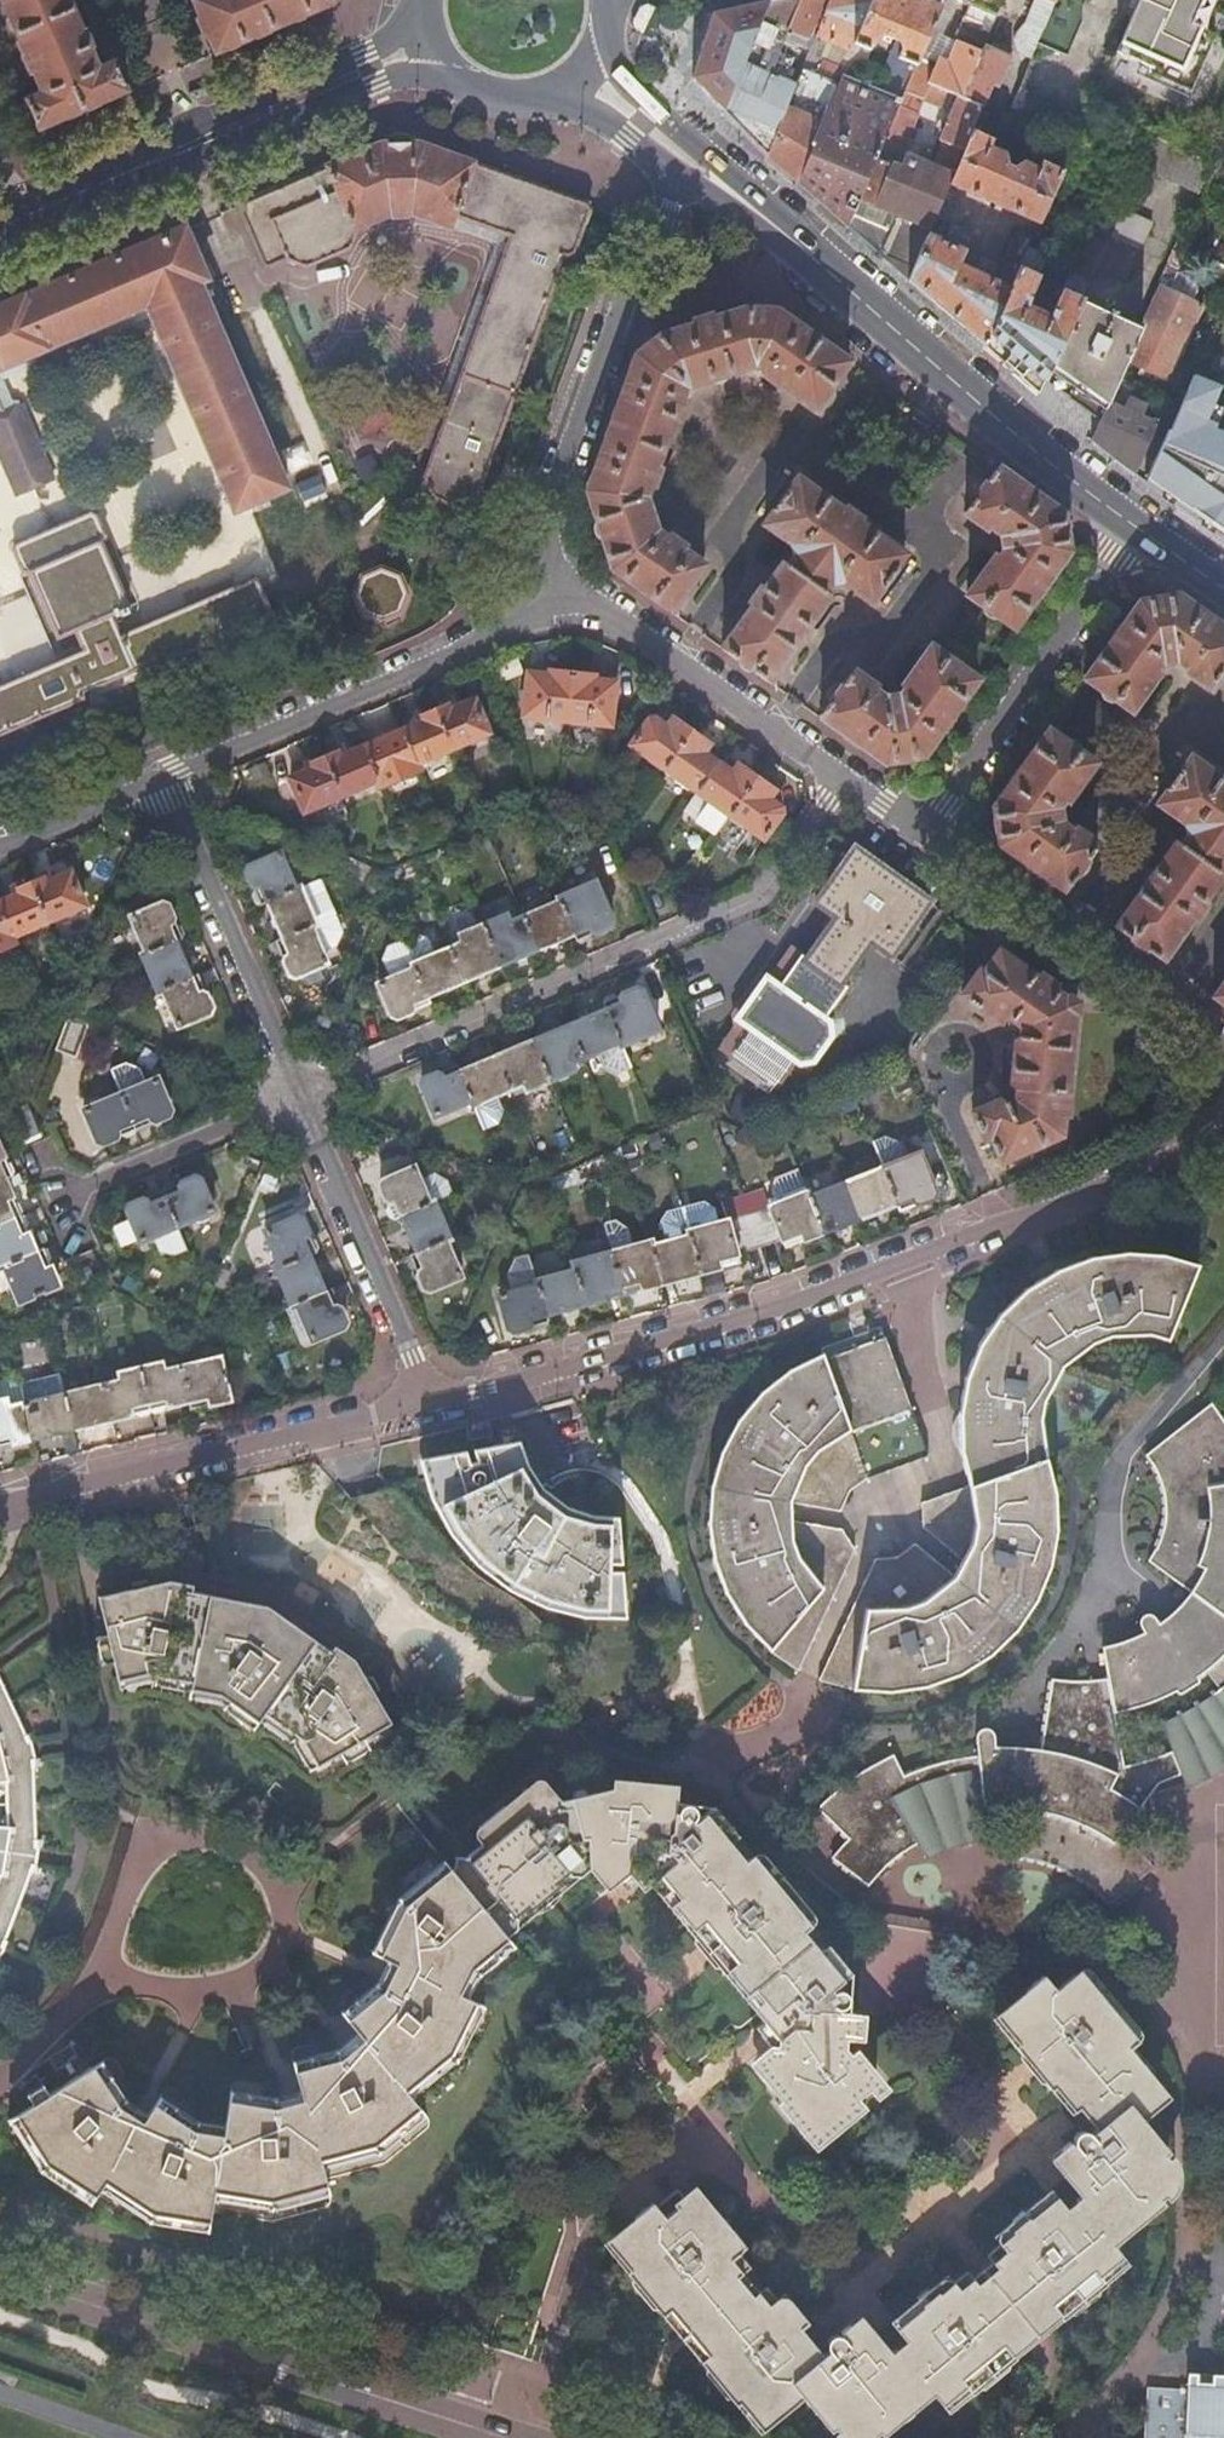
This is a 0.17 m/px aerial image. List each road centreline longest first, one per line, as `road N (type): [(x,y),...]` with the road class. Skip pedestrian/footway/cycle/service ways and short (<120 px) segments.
road 1 (tertiary): [(1223,1122),(984,1227),(746,1314),(427,1395)]
road 2 (residential): [(296,1097),(745,908),(846,785)]
road 3 (tertiary): [(499,2437),(0,2282)]
road 4 (residential): [(568,589),(152,785)]
road 5 (tertiary): [(427,1395),(0,1496)]
road 6 (residential): [(681,181),(669,227),(626,292),(553,506),(568,589)]
road 7 (secondary): [(811,255),(1038,454),(1135,527)]
road 8 (residential): [(1135,527),(918,836)]
road 9 (residential): [(918,836),(1223,1042)]
road 10 (residential): [(0,231),(336,85)]
road 11 (residential): [(152,785),(296,1097)]
road 12 (residential): [(846,785),(568,589)]
road 13 (residential): [(296,1097),(427,1395)]
road 14 (secondary): [(811,255),(656,112),(605,45)]
road 15 (residential): [(66,1200),(296,1097)]
road 16 (residential): [(152,785),(0,844)]
road 17 (secondary): [(681,181),(811,255)]
road 18 (secondary): [(563,90),(681,181)]
road 19 (secondary): [(450,71),(503,100),(563,90)]

